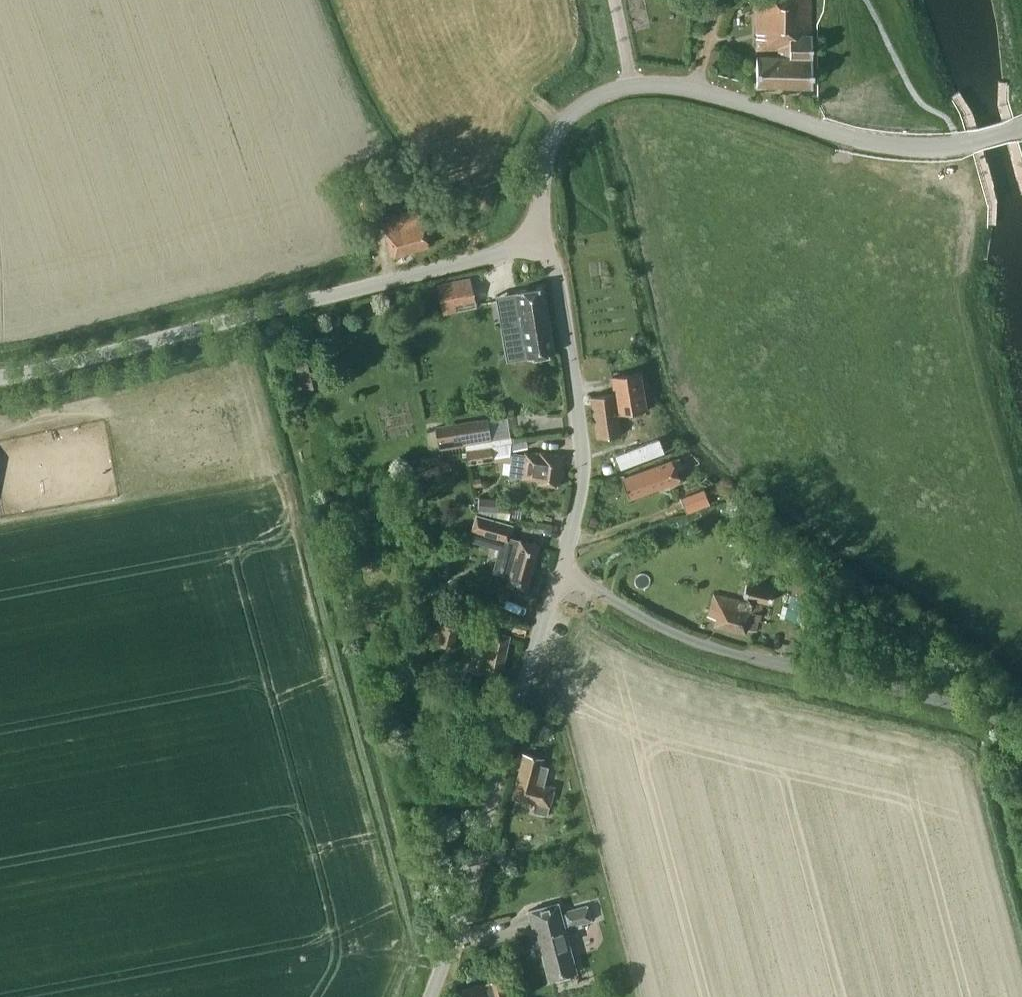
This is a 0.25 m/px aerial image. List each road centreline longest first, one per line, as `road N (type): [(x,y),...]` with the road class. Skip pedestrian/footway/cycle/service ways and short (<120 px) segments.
road 1 (unclassified): [(537,242),(546,155),(557,129),(595,95),(628,86),(714,93),(887,144),(955,143),(1021,126)]
road 2 (unclassified): [(1021,728),(704,644),(560,571)]
road 3 (unclassified): [(430,996),(560,571)]
road 4 (unclassified): [(560,571),(581,481),(579,418),(553,269),(537,242)]
road 5 (unclassified): [(537,242),(252,314)]
road 6 (unclassified): [(0,371),(252,314)]

